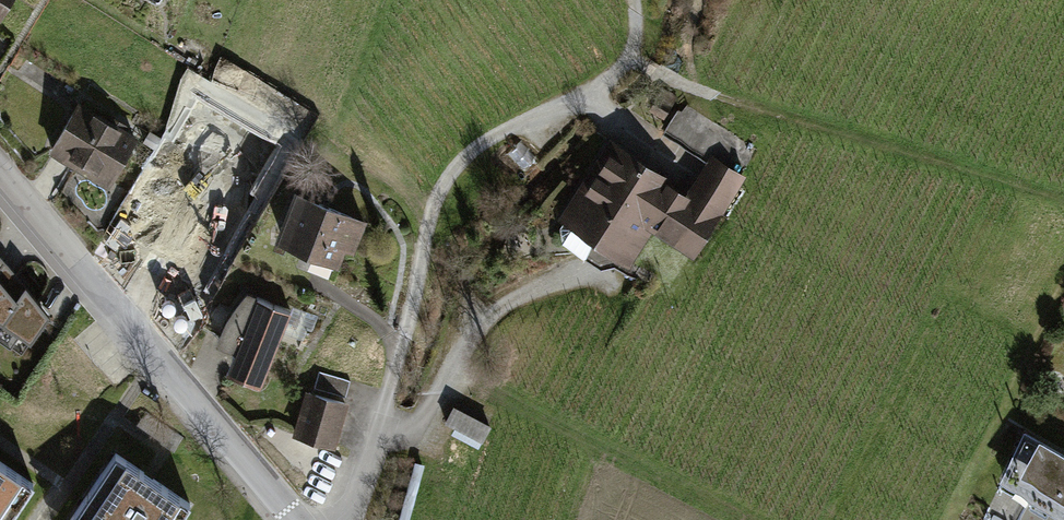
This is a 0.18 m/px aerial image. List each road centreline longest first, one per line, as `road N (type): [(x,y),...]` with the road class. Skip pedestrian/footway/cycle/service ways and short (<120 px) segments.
road 1 (track): [(399,353),(428,226),(453,170),(489,138),(617,71),(634,42),(634,0)]
road 2 (residential): [(0,170),(297,519)]
road 3 (track): [(627,61),(1063,202)]
road 4 (track): [(446,376),(747,519)]

